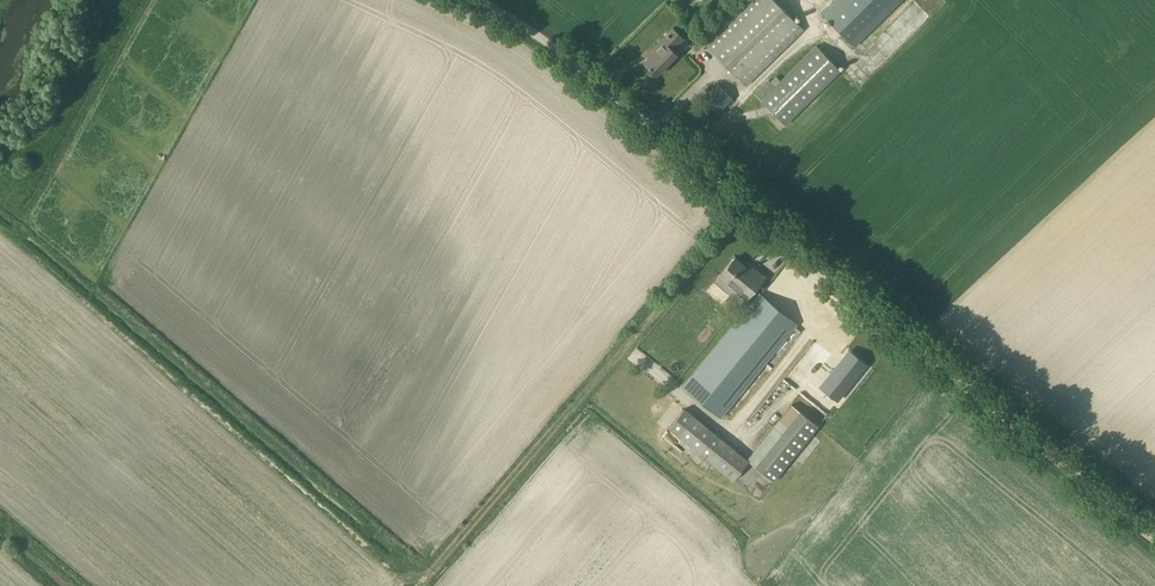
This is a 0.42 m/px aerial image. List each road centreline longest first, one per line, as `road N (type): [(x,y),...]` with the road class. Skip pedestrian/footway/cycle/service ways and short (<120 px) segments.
road 1 (unclassified): [(894,320),(587,76),(472,0)]
road 2 (track): [(742,196),(409,585)]
road 3 (track): [(1154,535),(894,320)]

